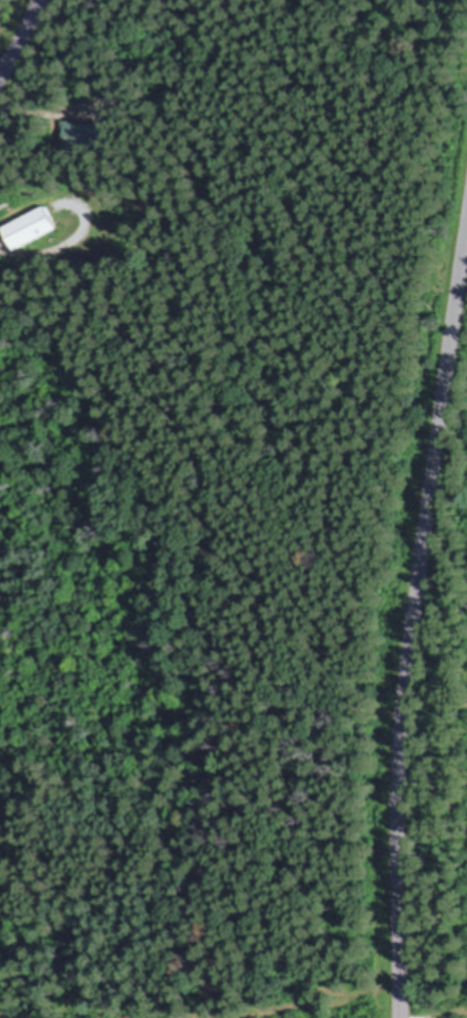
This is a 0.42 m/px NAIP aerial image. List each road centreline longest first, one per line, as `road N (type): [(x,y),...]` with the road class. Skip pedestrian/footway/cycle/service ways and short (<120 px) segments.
road 1 (residential): [(402,1017),(399,777),(466,227)]

